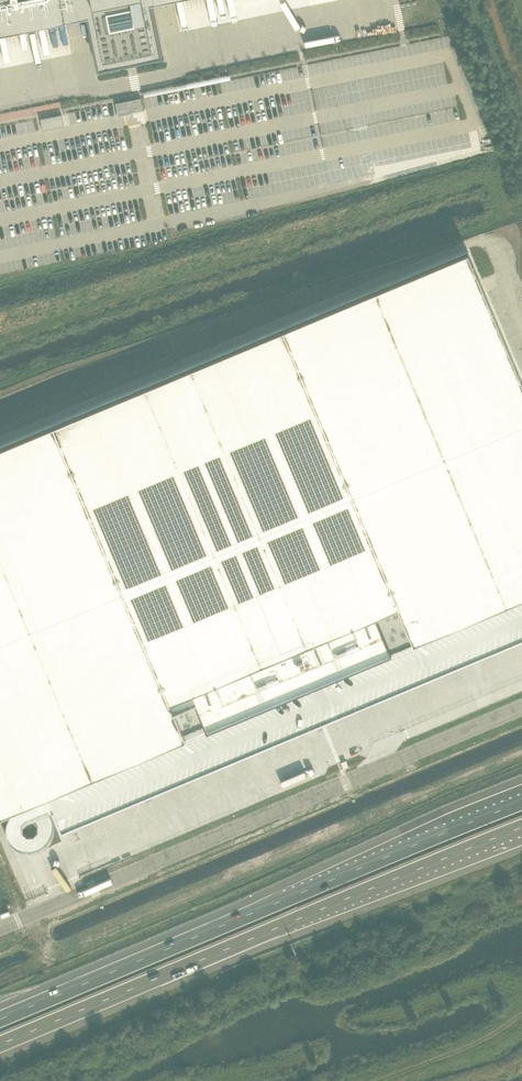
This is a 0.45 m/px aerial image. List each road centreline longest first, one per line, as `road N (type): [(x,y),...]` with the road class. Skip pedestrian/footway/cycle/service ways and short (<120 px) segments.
road 1 (unclassified): [(0,928),(521,707)]
road 2 (motorway): [(0,1044),(521,827)]
road 3 (motorway): [(521,802),(0,1019)]
road 4 (track): [(521,632),(154,785)]
road 5 (track): [(373,1080),(495,1034),(521,1014)]

